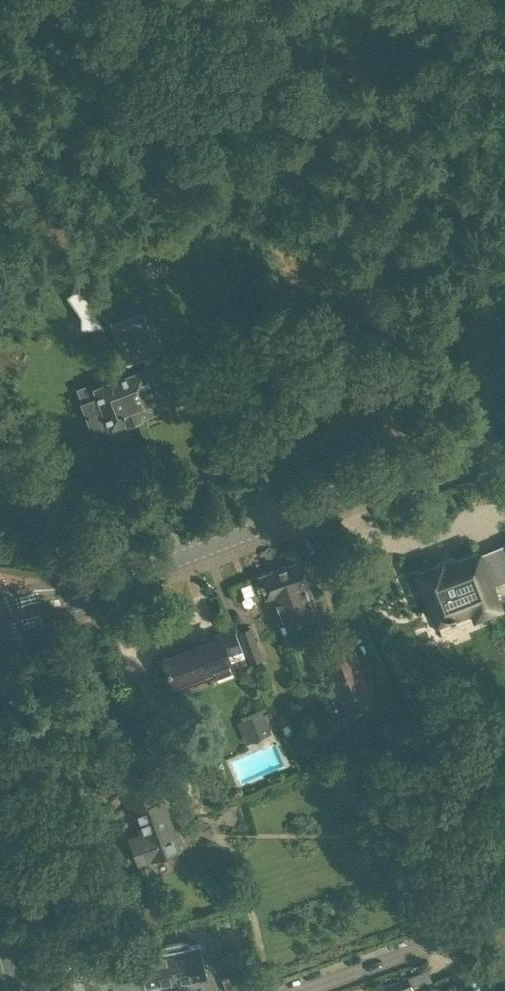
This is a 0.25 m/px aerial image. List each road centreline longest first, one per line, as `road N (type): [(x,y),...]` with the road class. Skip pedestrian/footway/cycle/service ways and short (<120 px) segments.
road 1 (residential): [(0,619),(90,593),(504,432)]
road 2 (residential): [(304,990),(443,945)]

